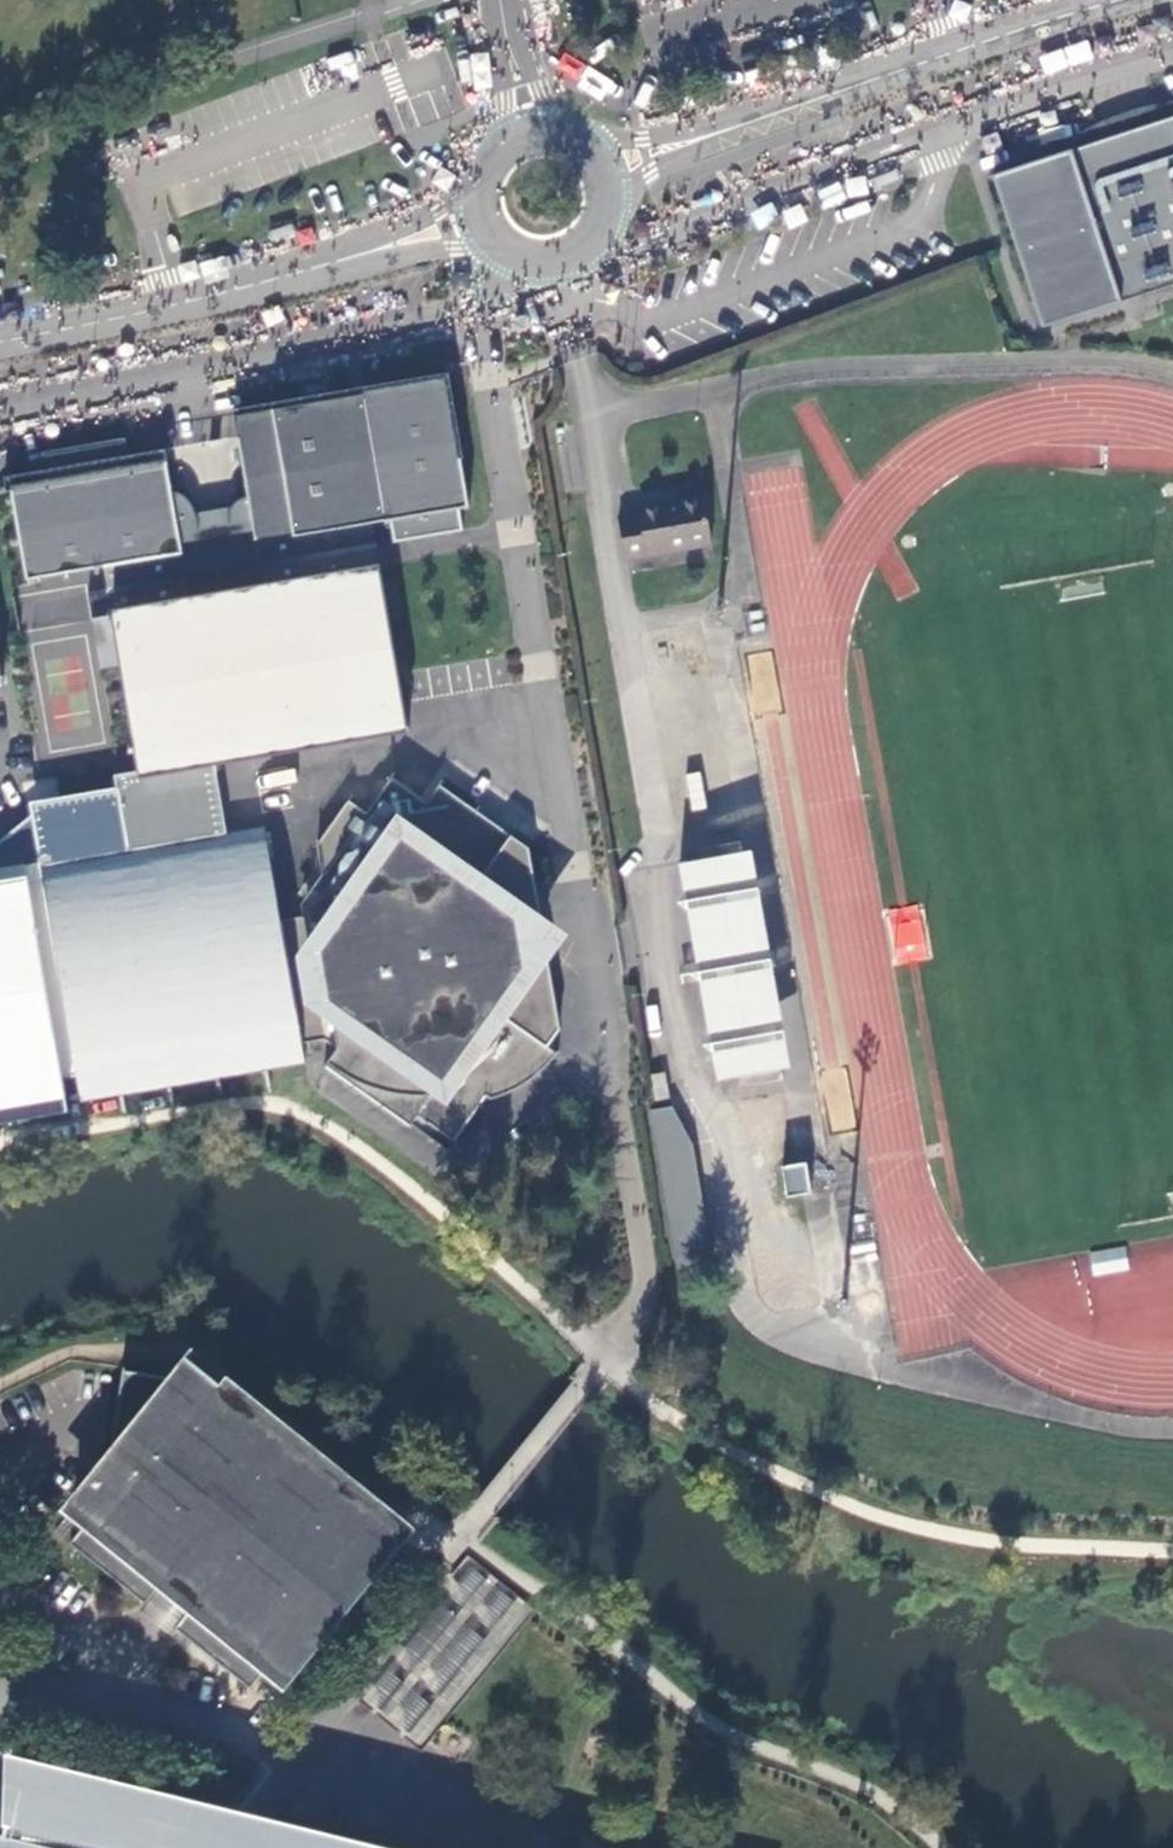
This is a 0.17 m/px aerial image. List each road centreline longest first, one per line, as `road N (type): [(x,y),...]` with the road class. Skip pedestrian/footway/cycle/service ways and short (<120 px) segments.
road 1 (tertiary): [(600,168),(1123,0)]
road 2 (tertiary): [(0,342),(172,306),(475,220)]
road 3 (tertiary): [(475,220),(505,253),(528,261),(574,253),(602,220),(600,168)]
road 4 (tertiary): [(524,130),(501,0)]

